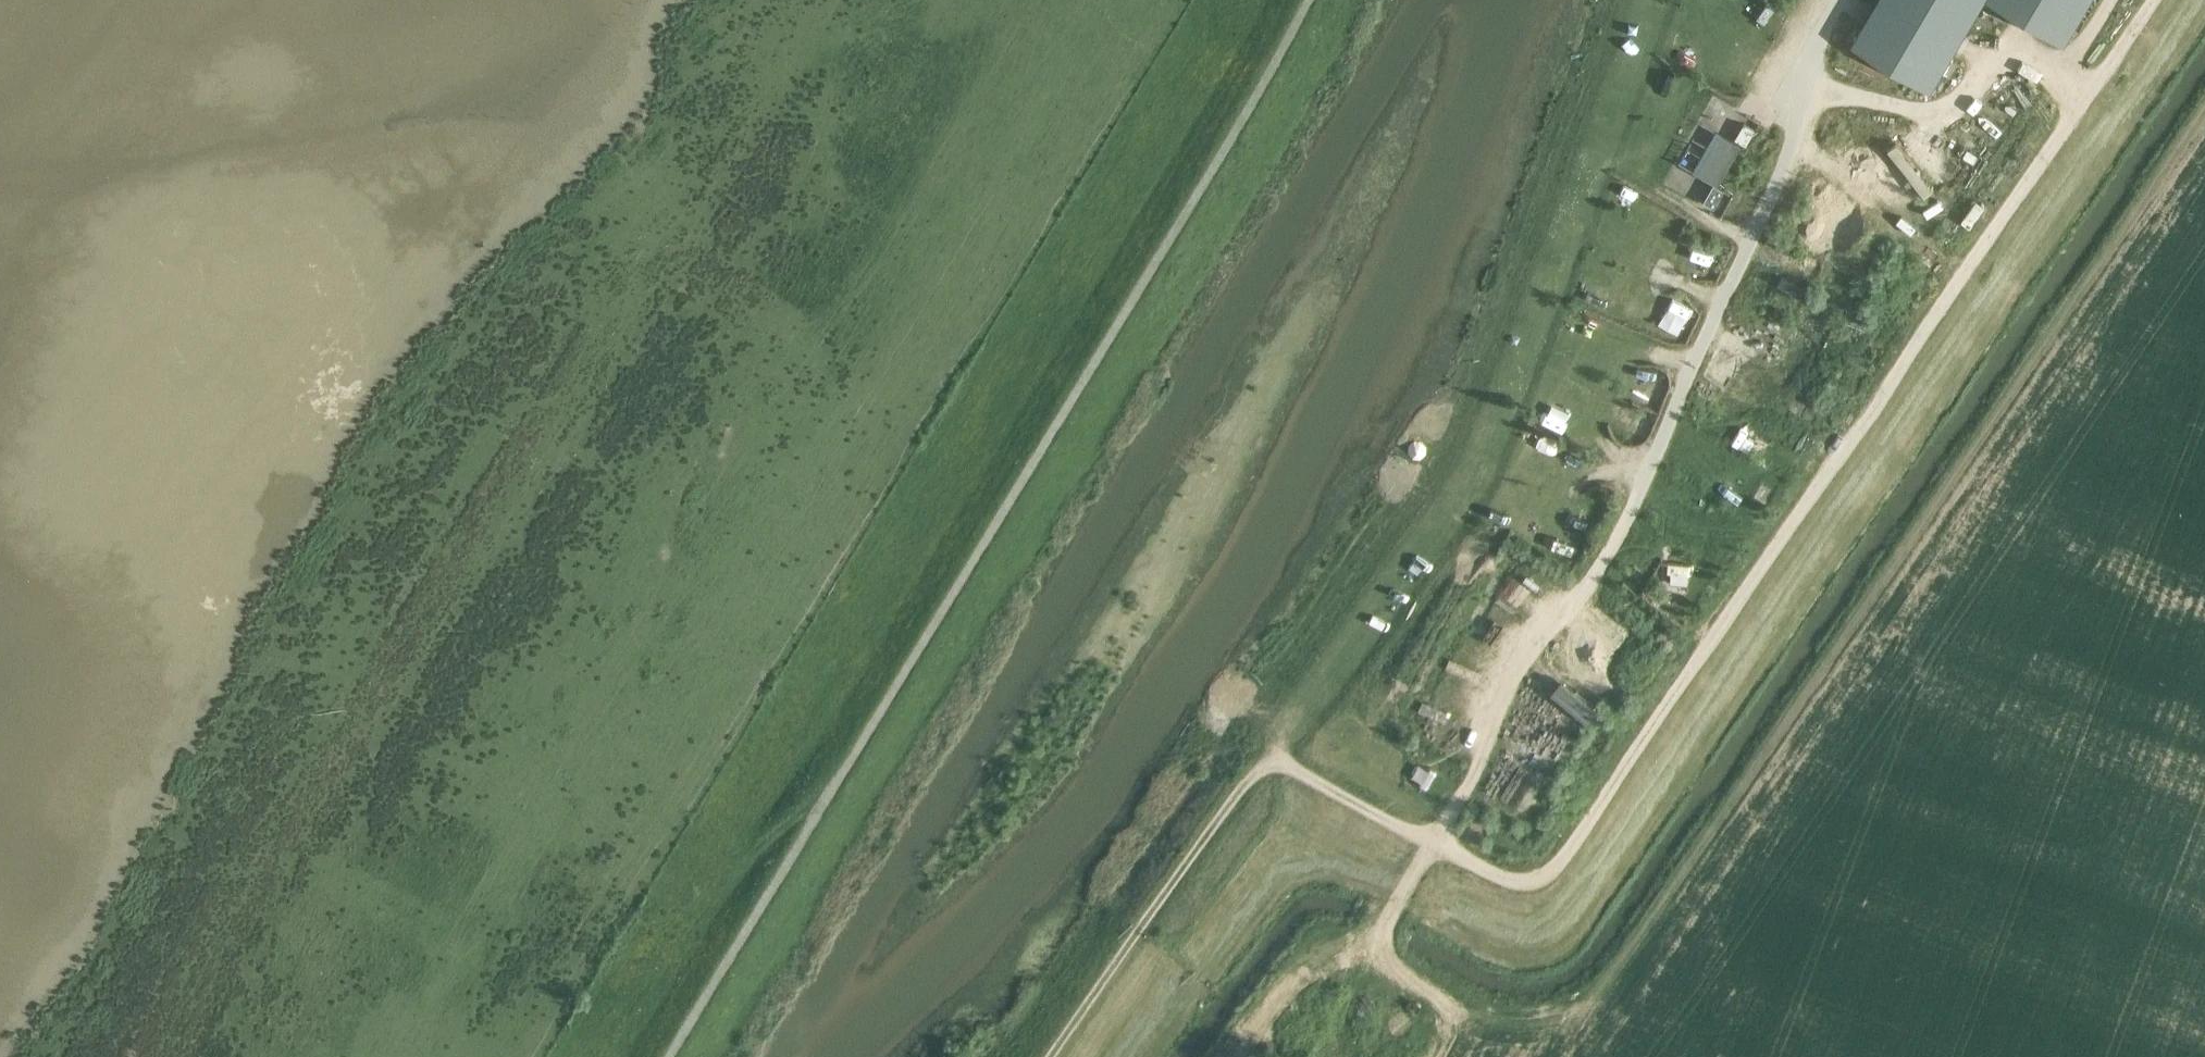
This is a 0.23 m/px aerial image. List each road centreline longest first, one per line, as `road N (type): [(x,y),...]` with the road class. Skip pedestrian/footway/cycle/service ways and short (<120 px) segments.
road 1 (track): [(2157,0),(1556,868),(1536,882),(1515,883),(1272,762),(1062,1056)]
road 2 (track): [(1838,0),(1775,106)]

